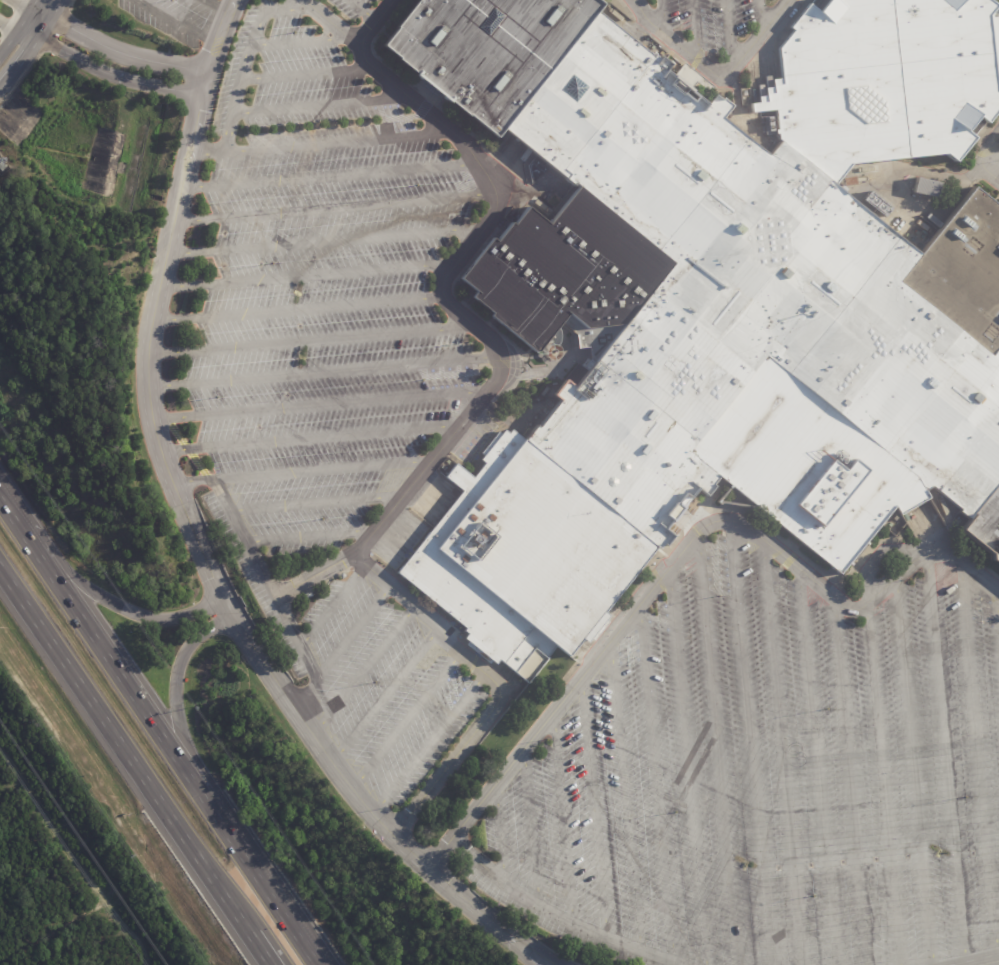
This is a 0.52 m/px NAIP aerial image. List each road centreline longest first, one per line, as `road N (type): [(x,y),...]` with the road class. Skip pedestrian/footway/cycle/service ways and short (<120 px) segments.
road 1 (trunk): [(0,575),(244,937)]
road 2 (trunk): [(203,787),(29,534)]
road 3 (trunk): [(322,964),(203,787)]

